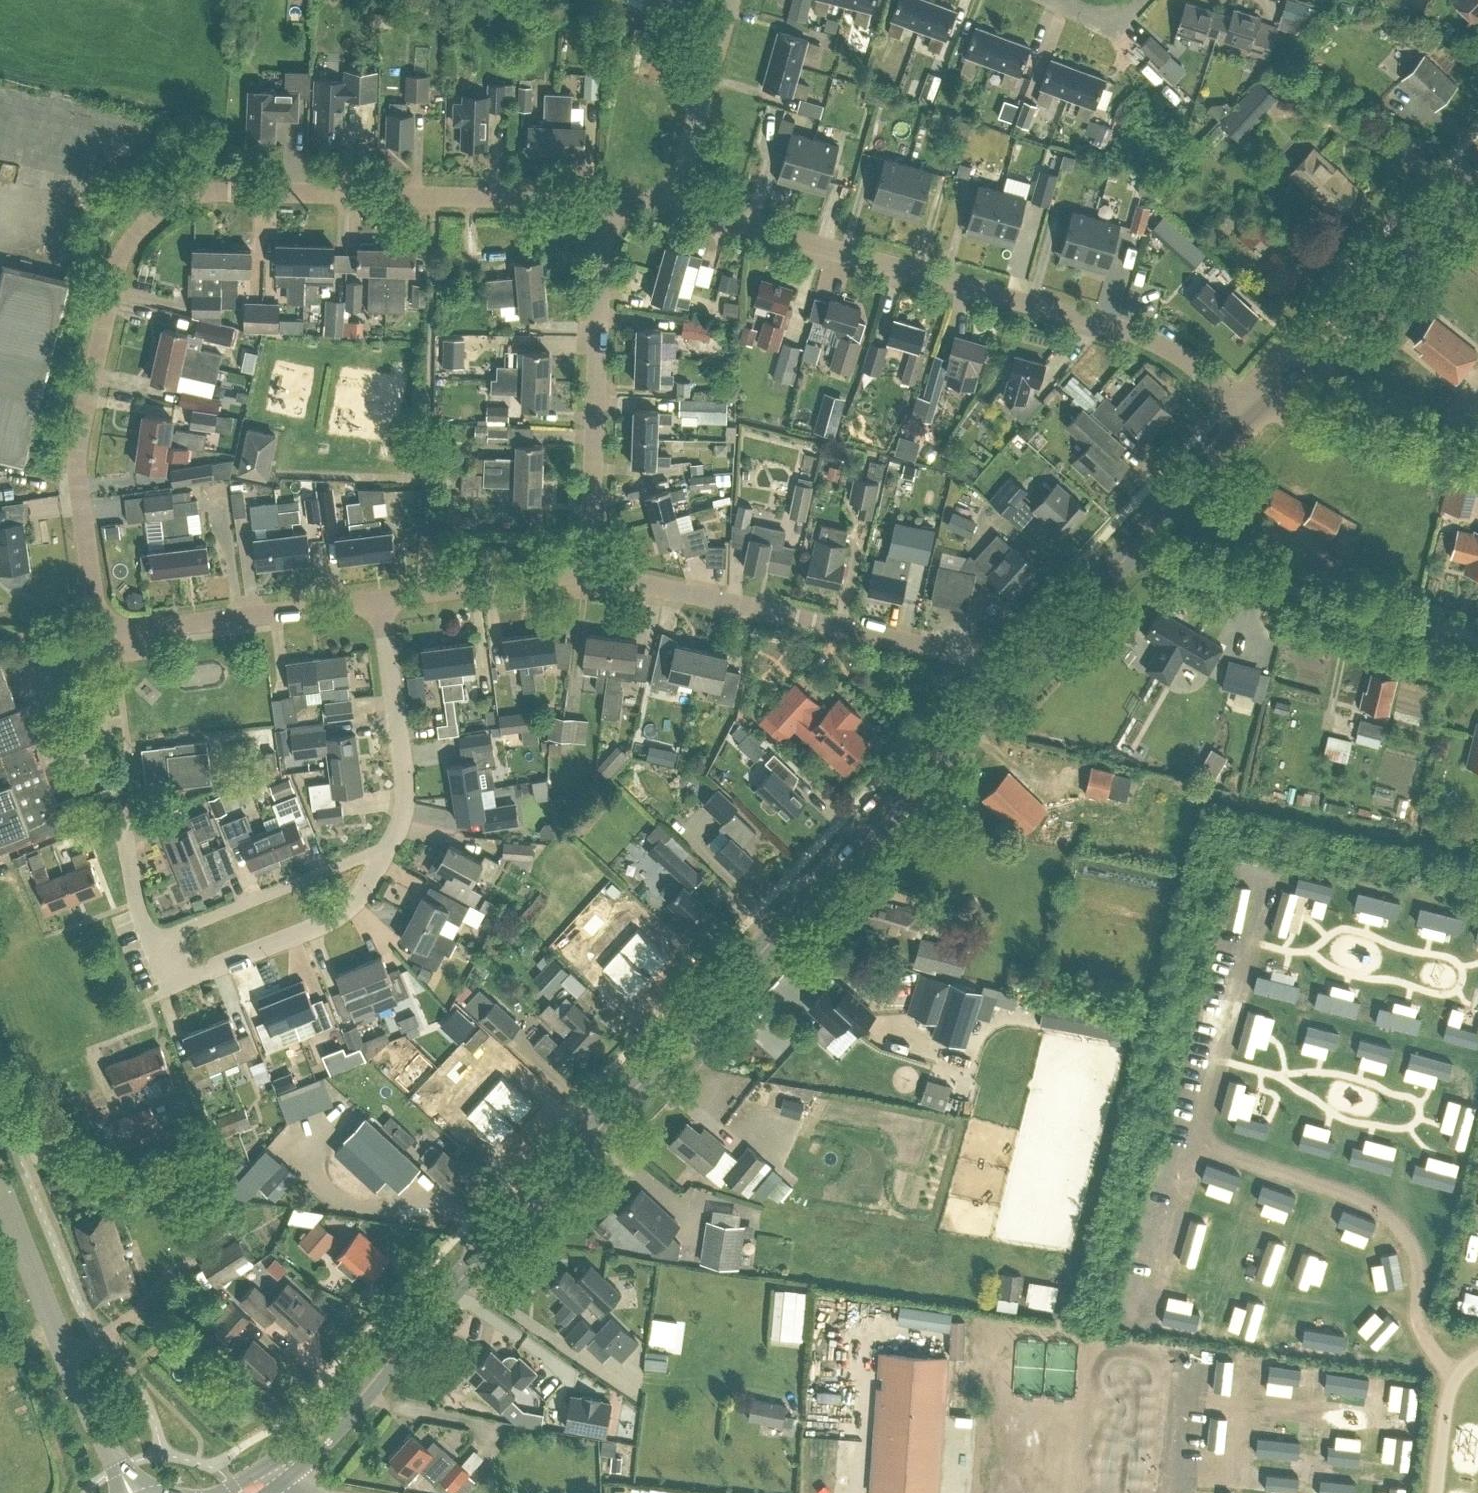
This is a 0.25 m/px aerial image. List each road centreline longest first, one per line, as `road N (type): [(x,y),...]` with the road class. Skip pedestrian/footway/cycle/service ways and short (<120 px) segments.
road 1 (tertiary): [(288,1464),(1011,679)]
road 2 (residential): [(608,201),(235,191),(198,194),(161,210),(119,260),(77,449),(95,605),(105,626)]
road 3 (residential): [(1248,410),(1142,335),(673,204)]
road 4 (residential): [(1011,679),(989,661),(591,574)]
road 5 (residential): [(591,574),(608,201)]
road 6 (residential): [(1477,636),(1165,555),(1143,538)]
road 7 (tertiary): [(134,1492),(86,1403),(0,1186)]
road 8 (residential): [(155,941),(174,982),(197,975),(357,901),(383,850)]
road 9 (residential): [(380,599),(105,626)]
road 10 (tertiary): [(1303,373),(1477,175)]
road 11 (residential): [(383,850),(401,827),(407,798),(380,599)]
road 12 (residential): [(155,941),(383,850)]
road 13 (residential): [(591,574),(380,599)]
road 14 (residential): [(732,0),(673,204)]
road 15 (tertiary): [(1011,679),(1143,538)]
road 16 (unclassified): [(1477,430),(1320,386),(1303,373)]
road 17 (tertiary): [(1143,538),(1248,410)]

